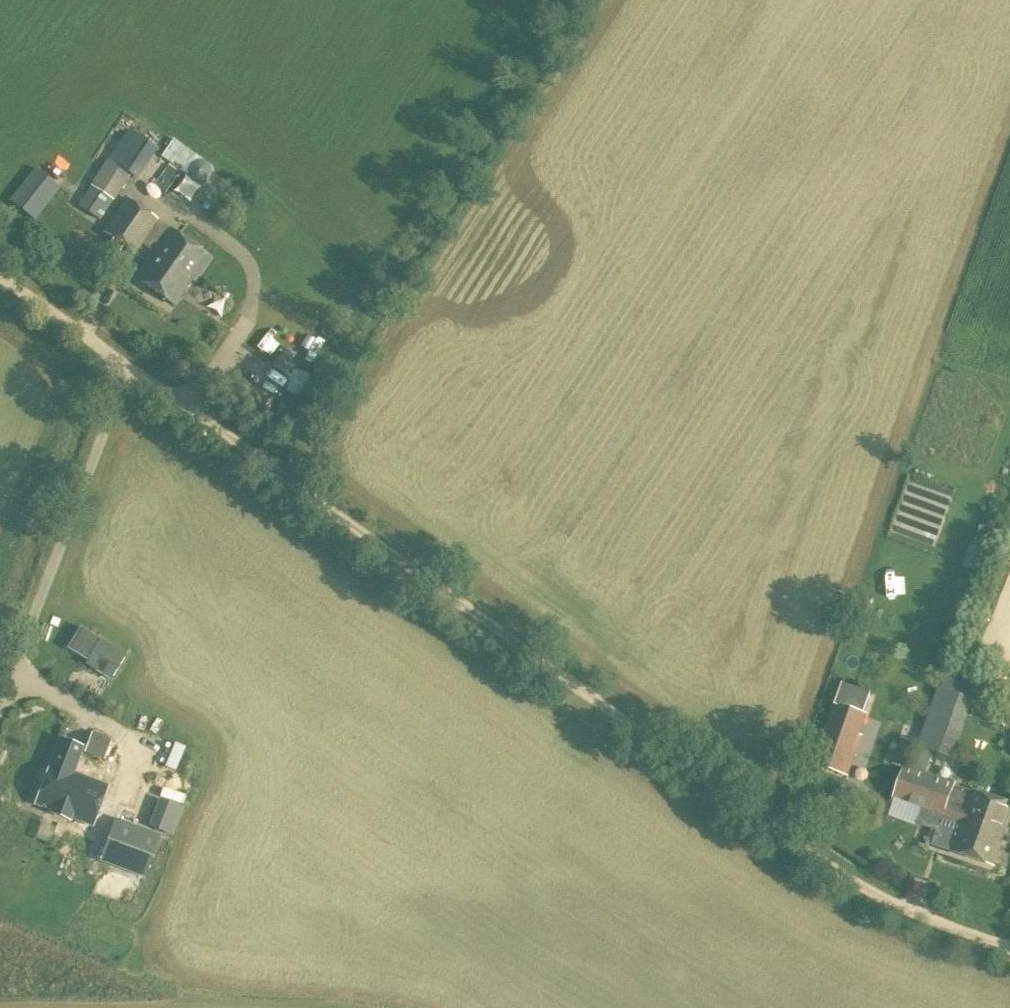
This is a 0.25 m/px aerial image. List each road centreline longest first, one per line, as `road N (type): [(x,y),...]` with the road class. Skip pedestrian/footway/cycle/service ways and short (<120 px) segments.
road 1 (track): [(0,275),(846,877),(1009,948)]
road 2 (unclassified): [(0,700),(127,367)]

